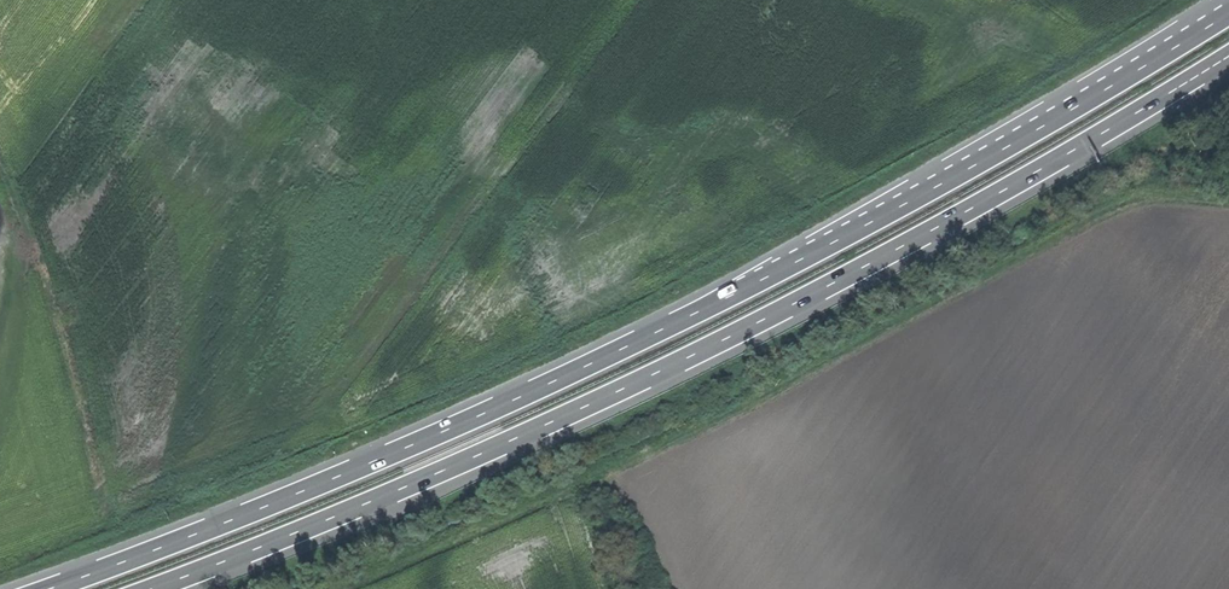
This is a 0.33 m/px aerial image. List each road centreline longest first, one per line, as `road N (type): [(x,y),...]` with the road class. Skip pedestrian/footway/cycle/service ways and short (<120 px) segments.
road 1 (motorway): [(1228,13),(988,158),(698,312),(386,457),(50,588)]
road 2 (motorway): [(149,588),(401,490),(724,339),(1010,187),(1228,54)]
road 3 (track): [(0,171),(63,348),(103,505)]

